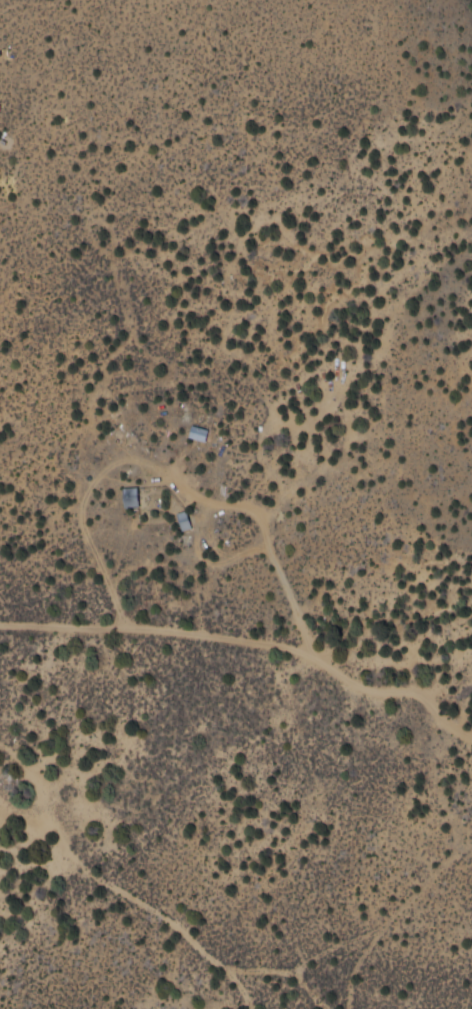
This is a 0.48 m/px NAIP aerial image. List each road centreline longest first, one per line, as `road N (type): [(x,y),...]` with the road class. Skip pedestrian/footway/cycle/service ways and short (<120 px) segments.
road 1 (residential): [(308,1008),(178,878),(52,783),(0,731)]

